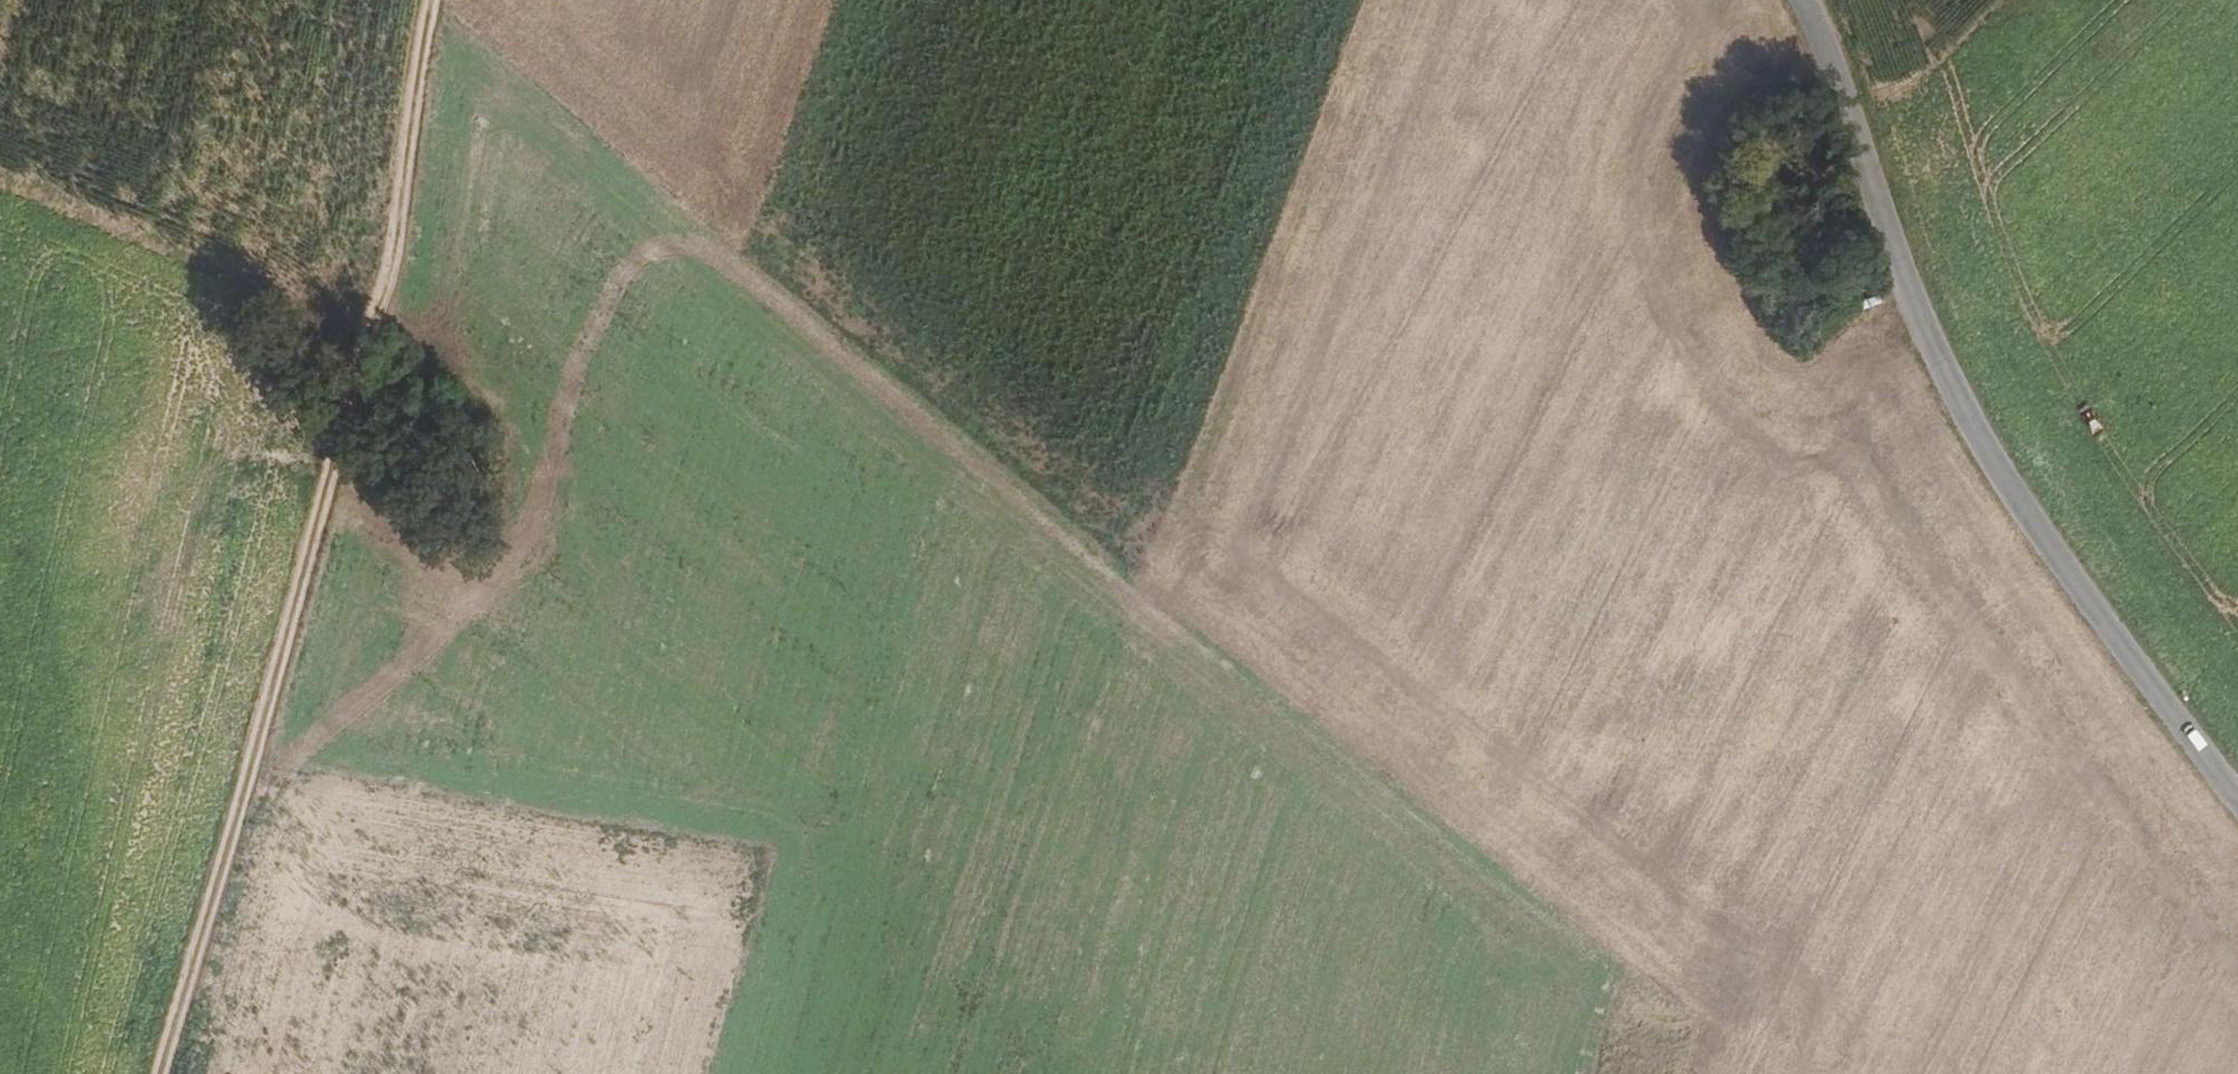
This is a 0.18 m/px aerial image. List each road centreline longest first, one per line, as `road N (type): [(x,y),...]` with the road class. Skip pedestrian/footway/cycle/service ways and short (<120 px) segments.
road 1 (track): [(431,0),(392,266),(160,1073)]
road 2 (unclassified): [(2237,798),(2017,499),(1950,382),(1804,0)]

